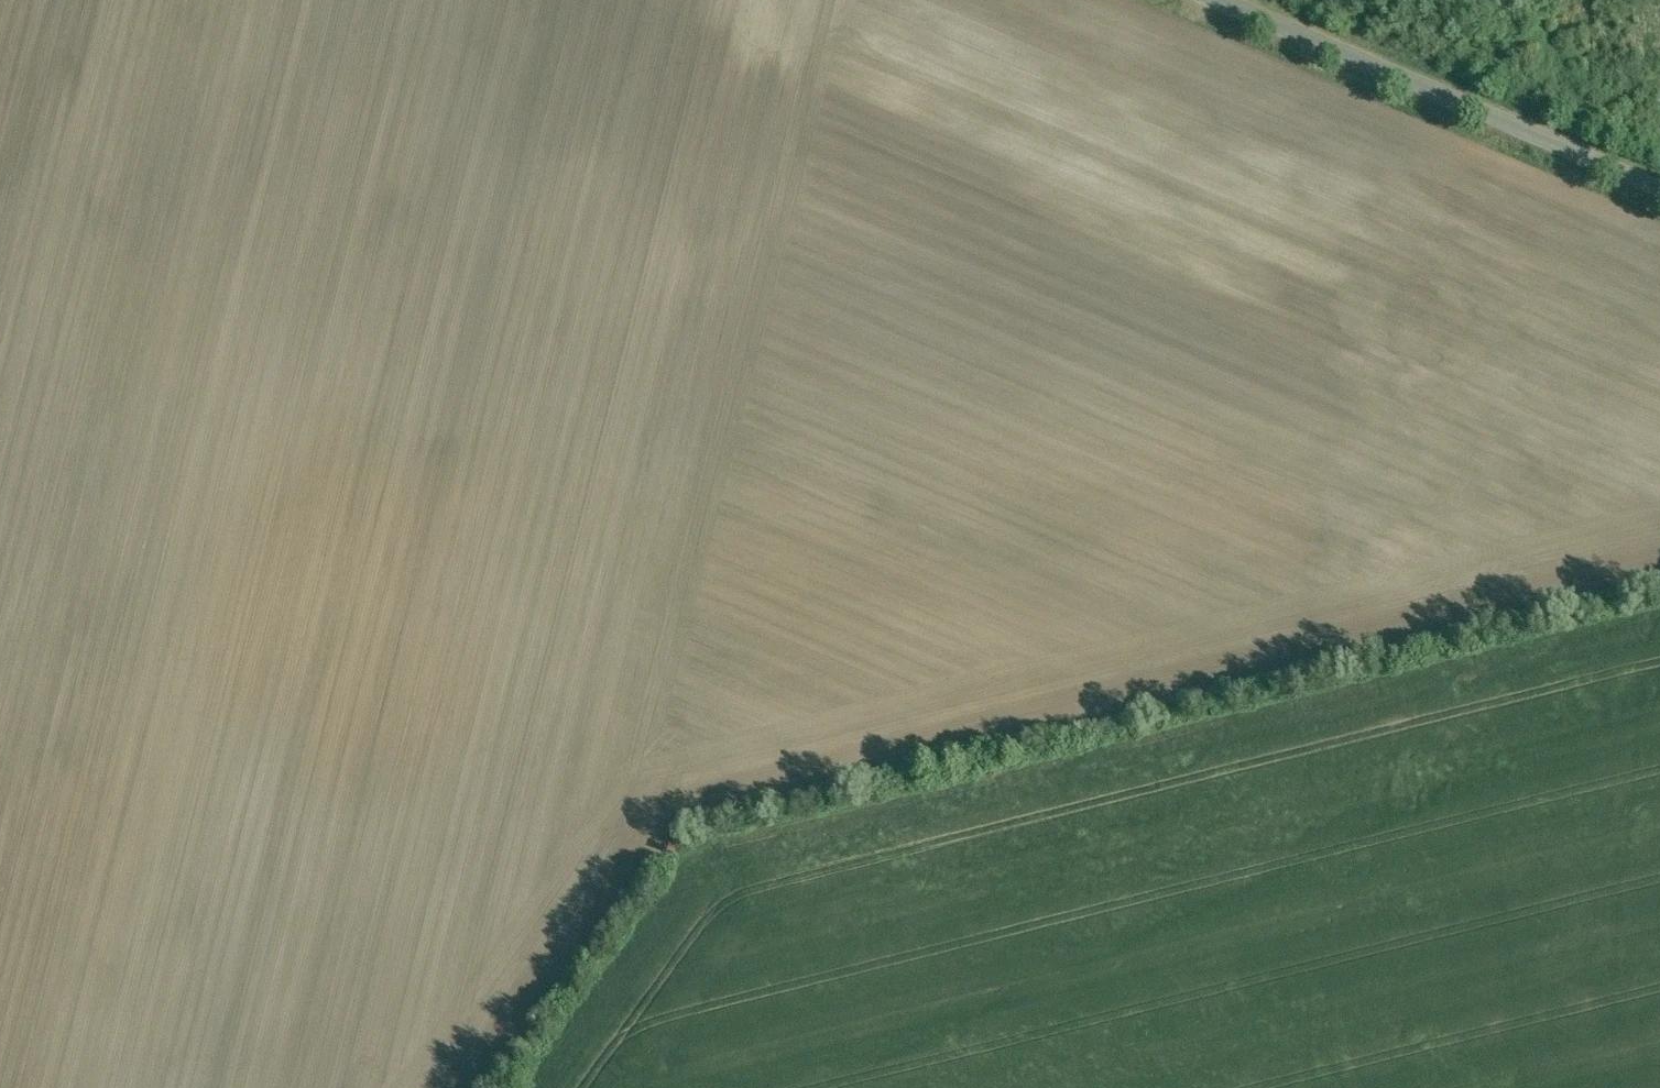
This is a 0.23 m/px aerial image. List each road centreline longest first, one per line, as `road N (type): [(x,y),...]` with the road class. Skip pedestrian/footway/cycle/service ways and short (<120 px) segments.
road 1 (residential): [(1242,0),(1659,172)]

